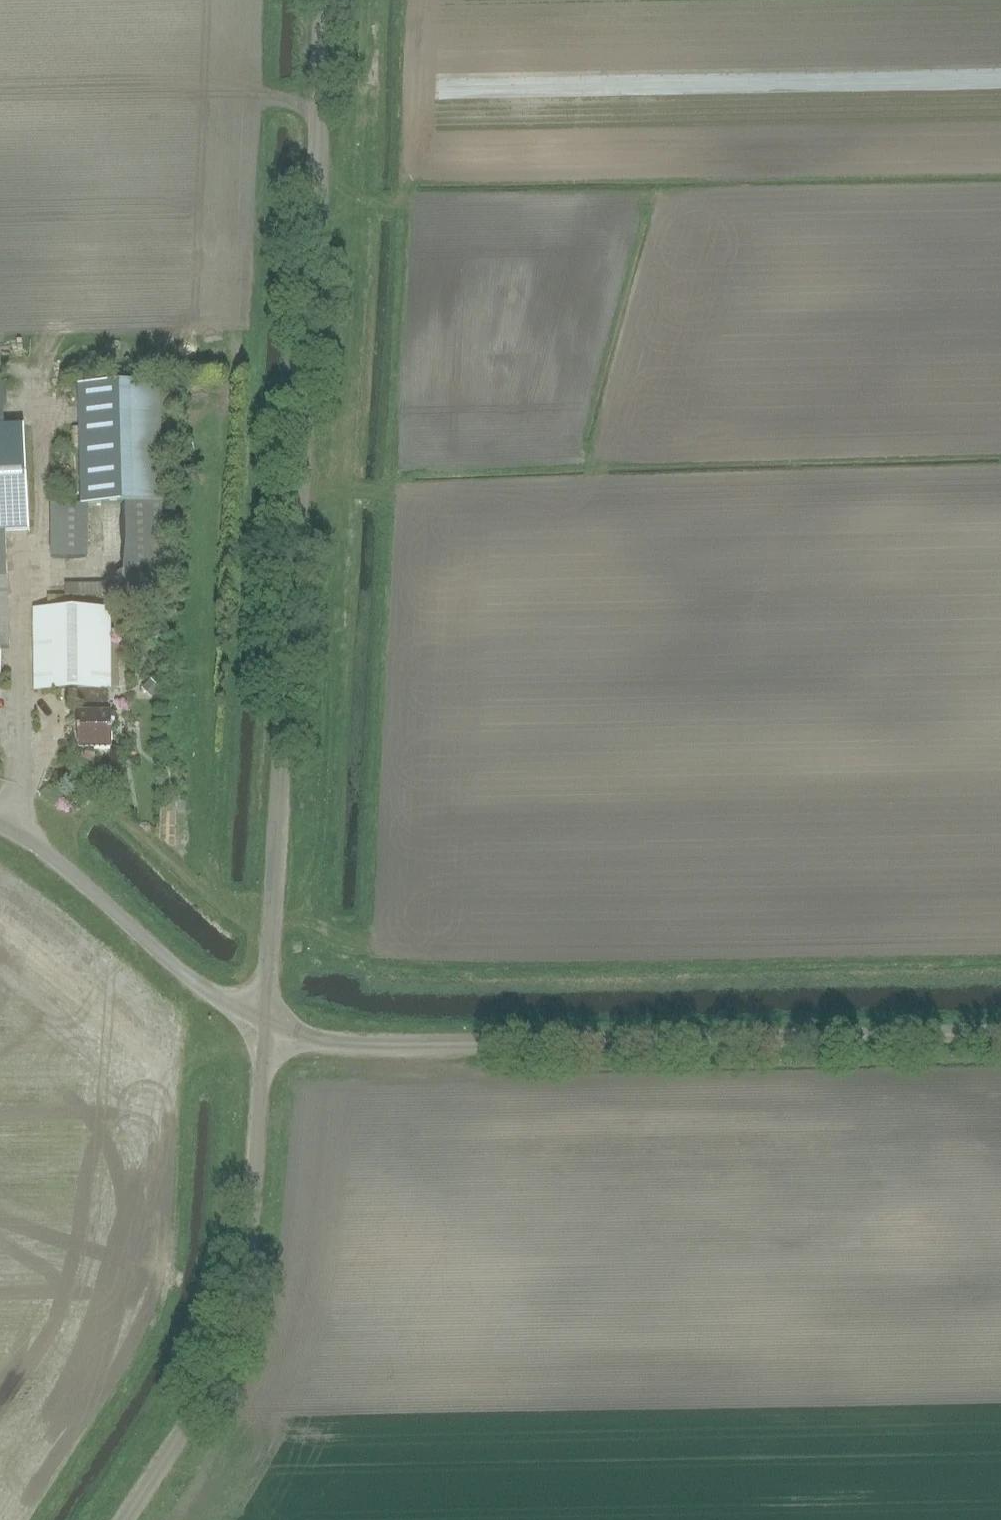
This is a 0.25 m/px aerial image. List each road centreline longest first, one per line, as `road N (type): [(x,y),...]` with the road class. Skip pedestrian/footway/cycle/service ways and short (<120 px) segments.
road 1 (unclassified): [(264,1020),(317,0)]
road 2 (unclassified): [(1000,1035),(396,1046),(325,1040),(264,1020)]
road 3 (unclassified): [(123,1519),(226,1349),(251,1244),(264,1020)]
road 4 (unclassified): [(264,1020),(197,986),(57,862),(0,827)]

